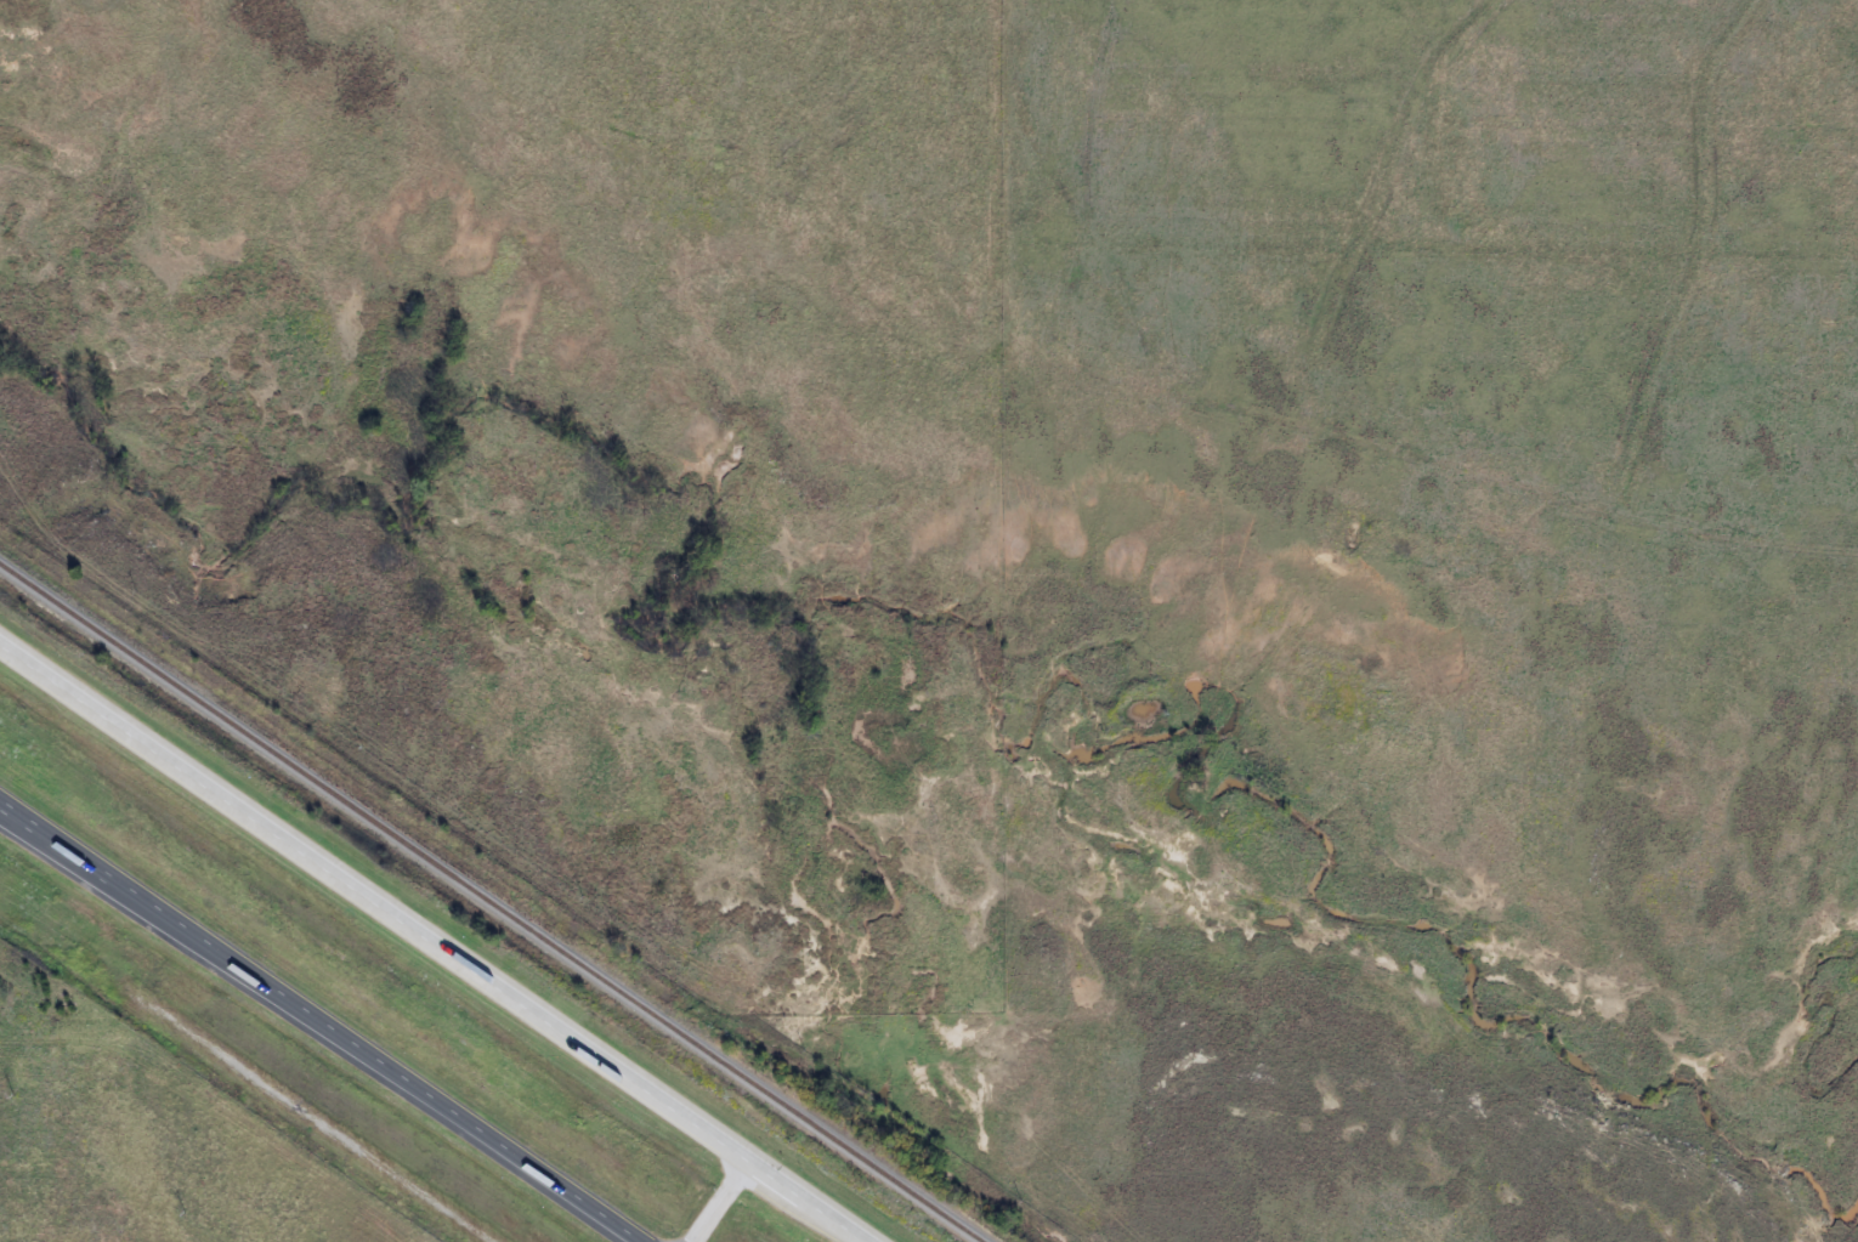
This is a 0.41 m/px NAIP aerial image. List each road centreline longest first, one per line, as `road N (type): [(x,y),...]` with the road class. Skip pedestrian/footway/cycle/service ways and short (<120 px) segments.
road 1 (trunk): [(879,1241),(0,644)]
road 2 (trunk): [(0,792),(654,1241)]

